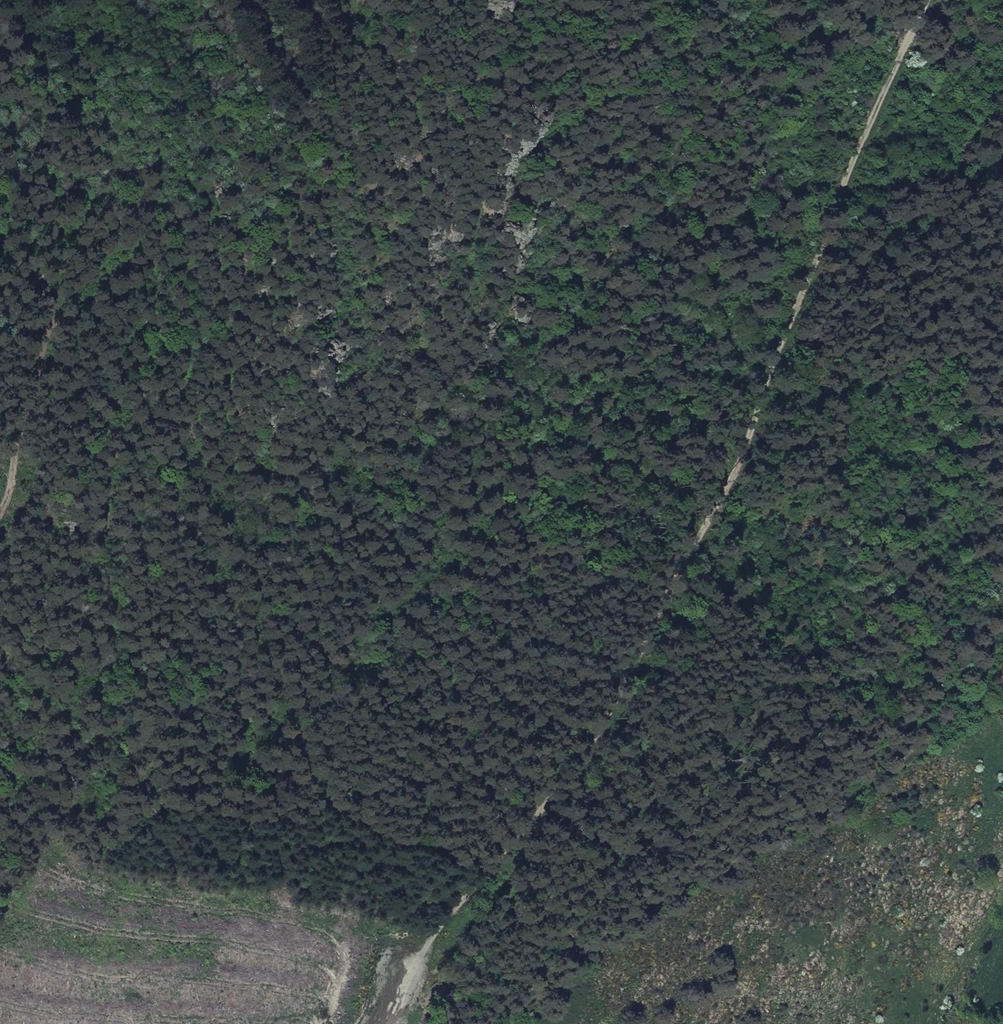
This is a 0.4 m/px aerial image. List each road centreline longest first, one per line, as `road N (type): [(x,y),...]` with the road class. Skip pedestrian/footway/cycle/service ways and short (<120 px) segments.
road 1 (track): [(924,0),(776,366),(603,722),(548,807),(439,940),(392,1023)]
road 2 (track): [(1002,700),(603,939),(503,1023)]
road 3 (track): [(0,500),(38,376),(51,301),(41,281),(0,268)]

